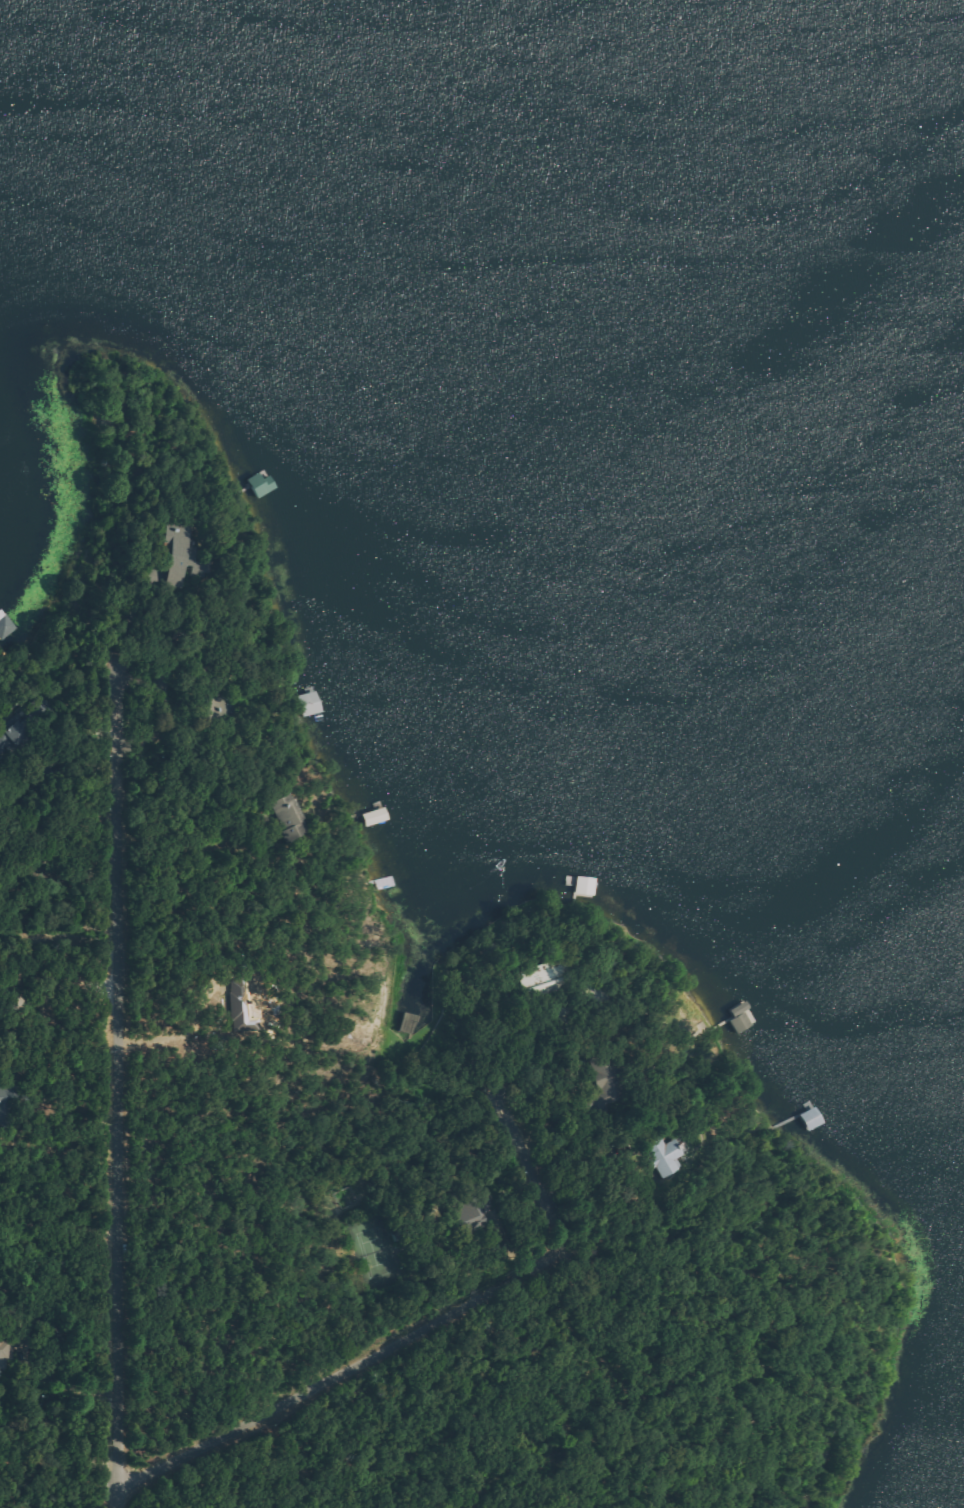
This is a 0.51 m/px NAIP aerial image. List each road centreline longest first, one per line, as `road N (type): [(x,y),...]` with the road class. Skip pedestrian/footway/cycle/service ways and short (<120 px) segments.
road 1 (residential): [(120,1507),(120,665)]

